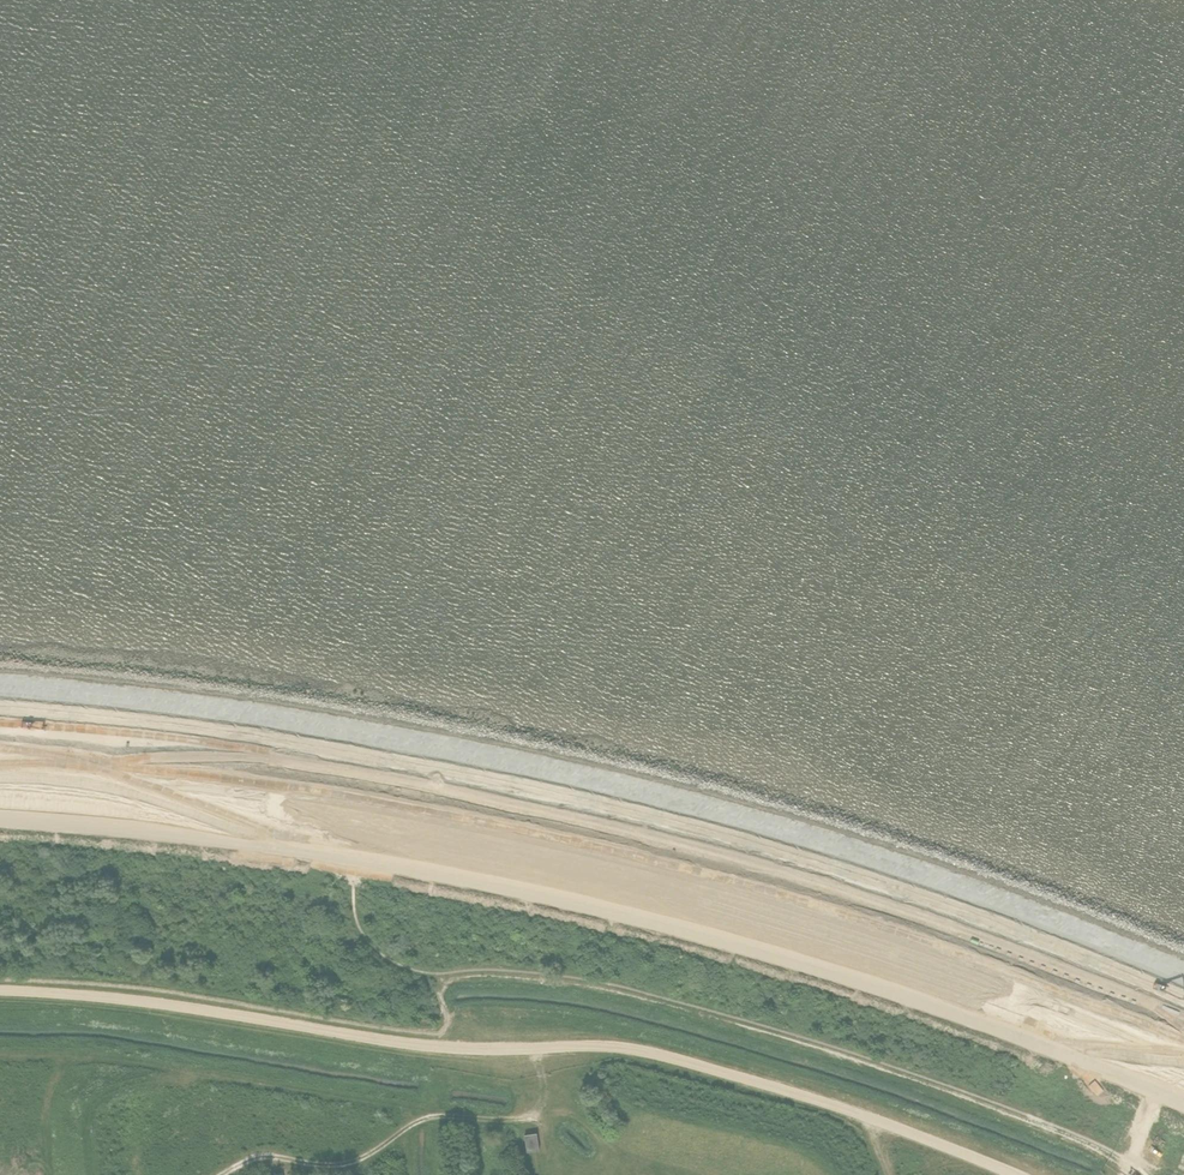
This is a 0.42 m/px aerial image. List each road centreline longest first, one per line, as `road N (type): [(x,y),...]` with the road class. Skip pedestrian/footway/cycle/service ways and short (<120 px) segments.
road 1 (track): [(1183,970),(842,847),(494,759),(406,742),(333,739),(125,748),(87,759)]
road 2 (track): [(0,989),(116,996),(421,1045),(505,1051),(612,1045),(830,1103),(1012,1174)]

